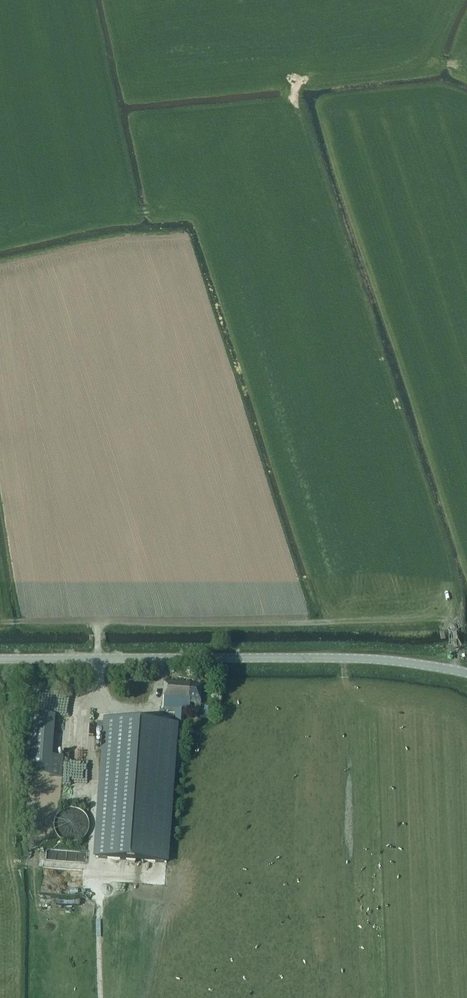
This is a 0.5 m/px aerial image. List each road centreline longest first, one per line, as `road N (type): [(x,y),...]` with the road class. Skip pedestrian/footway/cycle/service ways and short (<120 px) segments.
road 1 (tertiary): [(466,674),(338,658),(0,659)]

